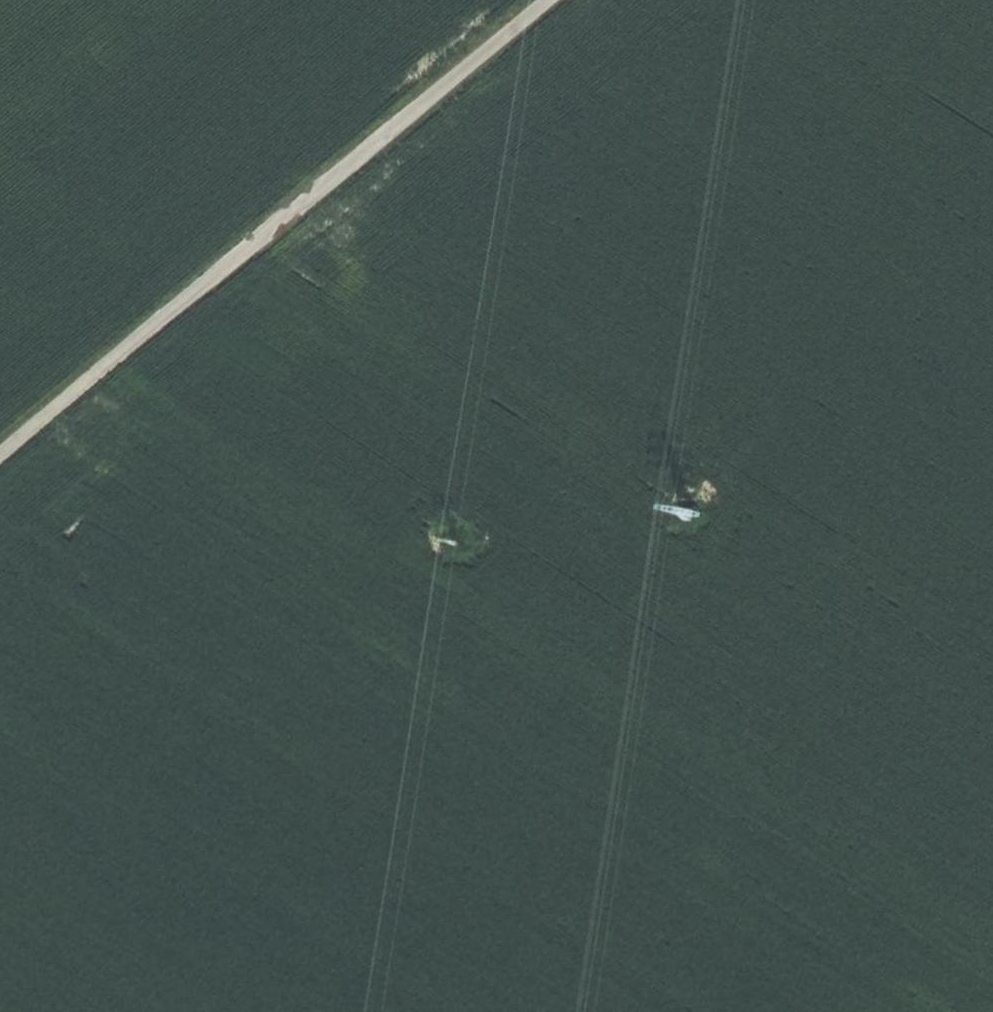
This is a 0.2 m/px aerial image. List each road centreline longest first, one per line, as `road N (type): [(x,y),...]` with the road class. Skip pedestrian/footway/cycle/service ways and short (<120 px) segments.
road 1 (track): [(0,450),(541,0)]

